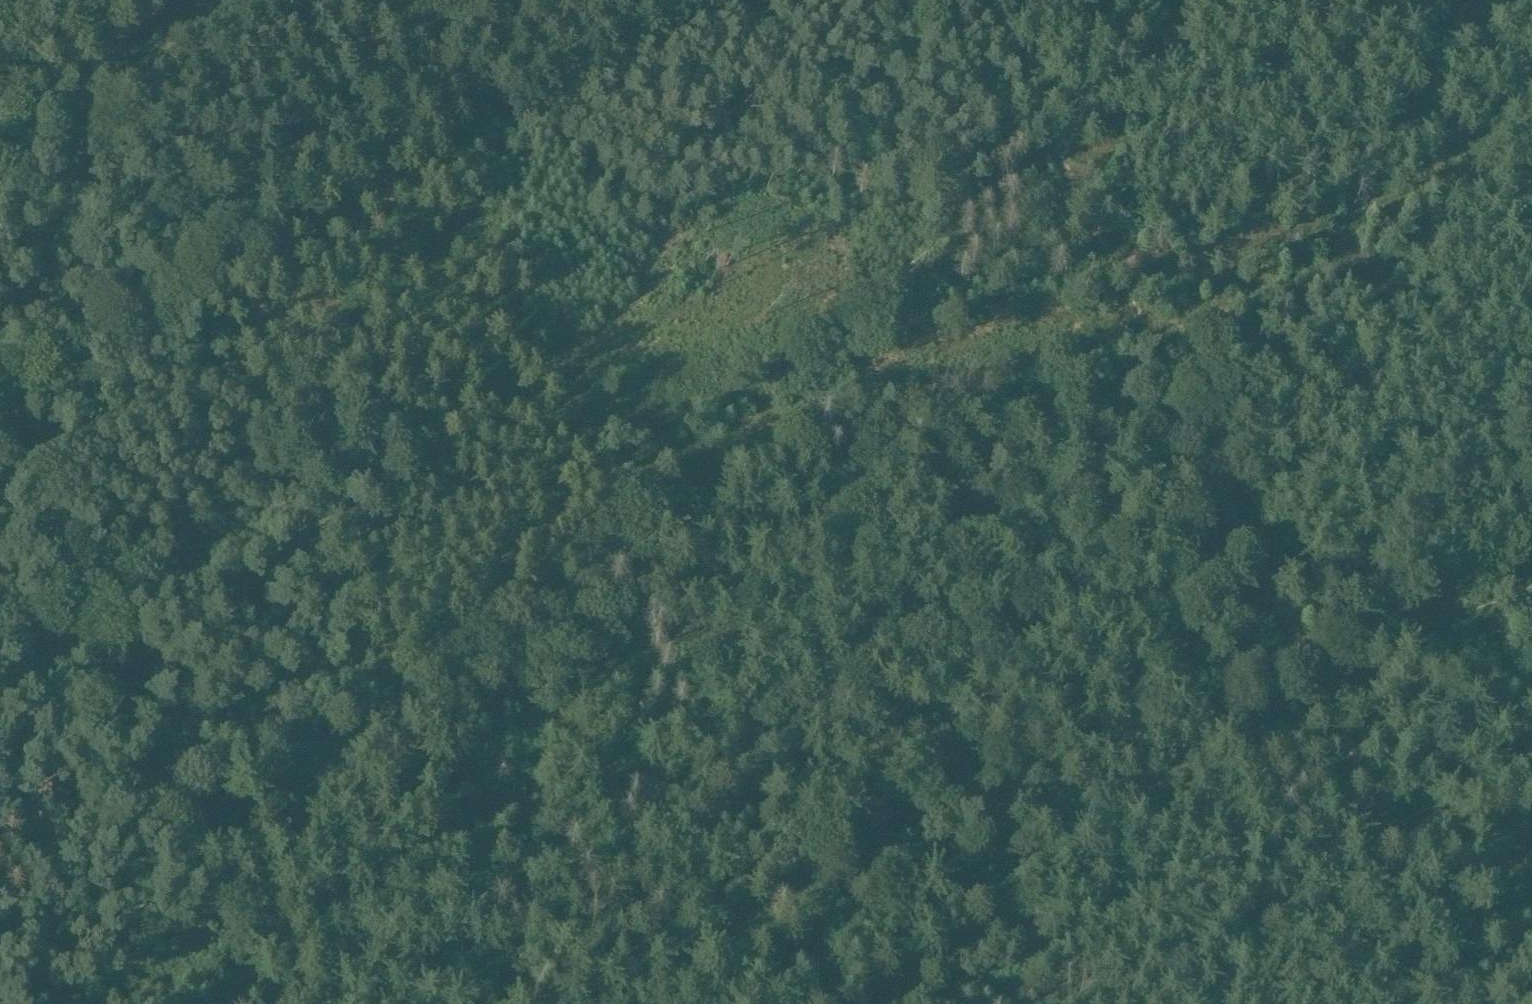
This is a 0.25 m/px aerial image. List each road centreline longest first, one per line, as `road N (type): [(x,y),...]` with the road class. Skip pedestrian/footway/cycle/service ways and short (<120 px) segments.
road 1 (track): [(1471,1003),(987,0)]
road 2 (track): [(242,0),(137,74),(0,151)]

